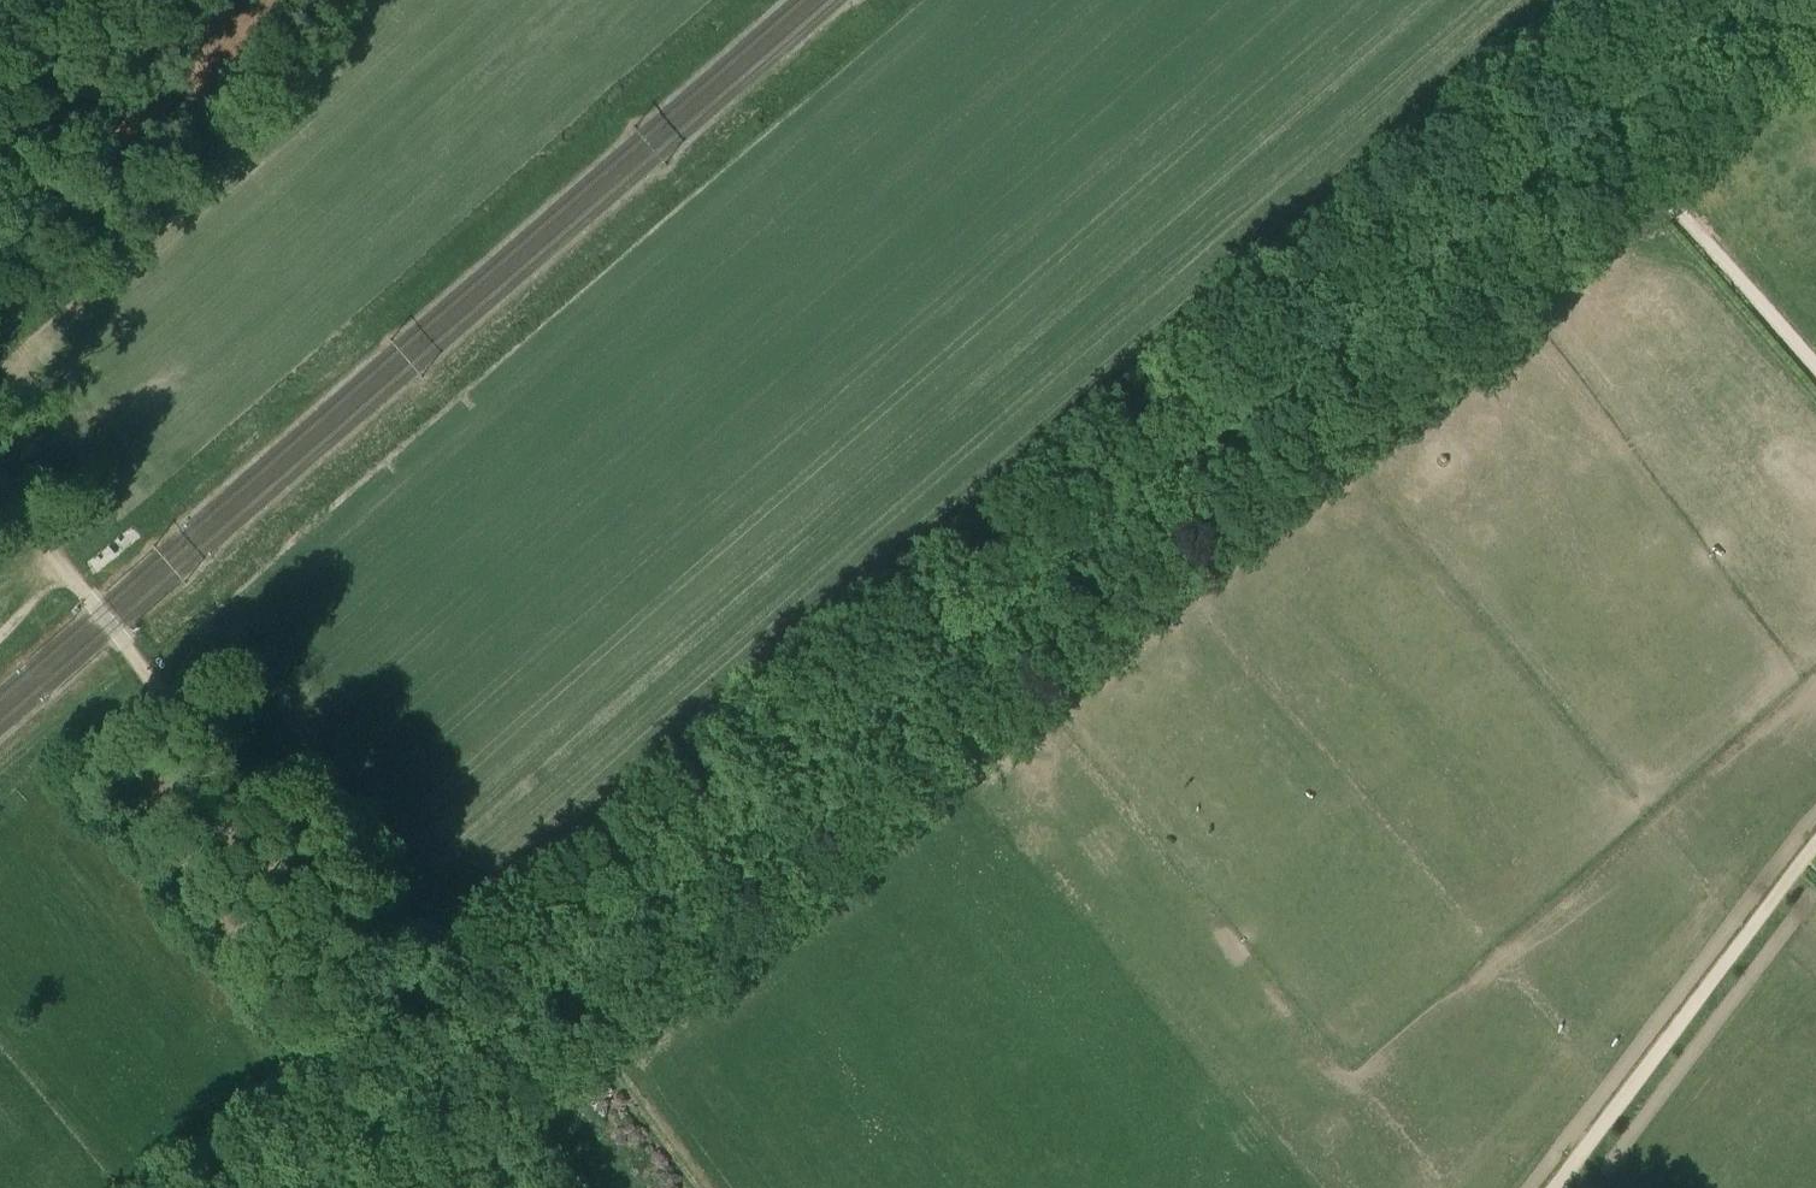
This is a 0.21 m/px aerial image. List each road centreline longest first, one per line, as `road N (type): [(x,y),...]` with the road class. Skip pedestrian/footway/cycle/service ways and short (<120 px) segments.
road 1 (secondary): [(309,1187),(1751,0)]
road 2 (track): [(482,1140),(99,613)]
road 3 (track): [(1548,1187),(1815,838)]
road 4 (track): [(1602,123),(1815,371)]
road 5 (track): [(0,483),(99,613)]

